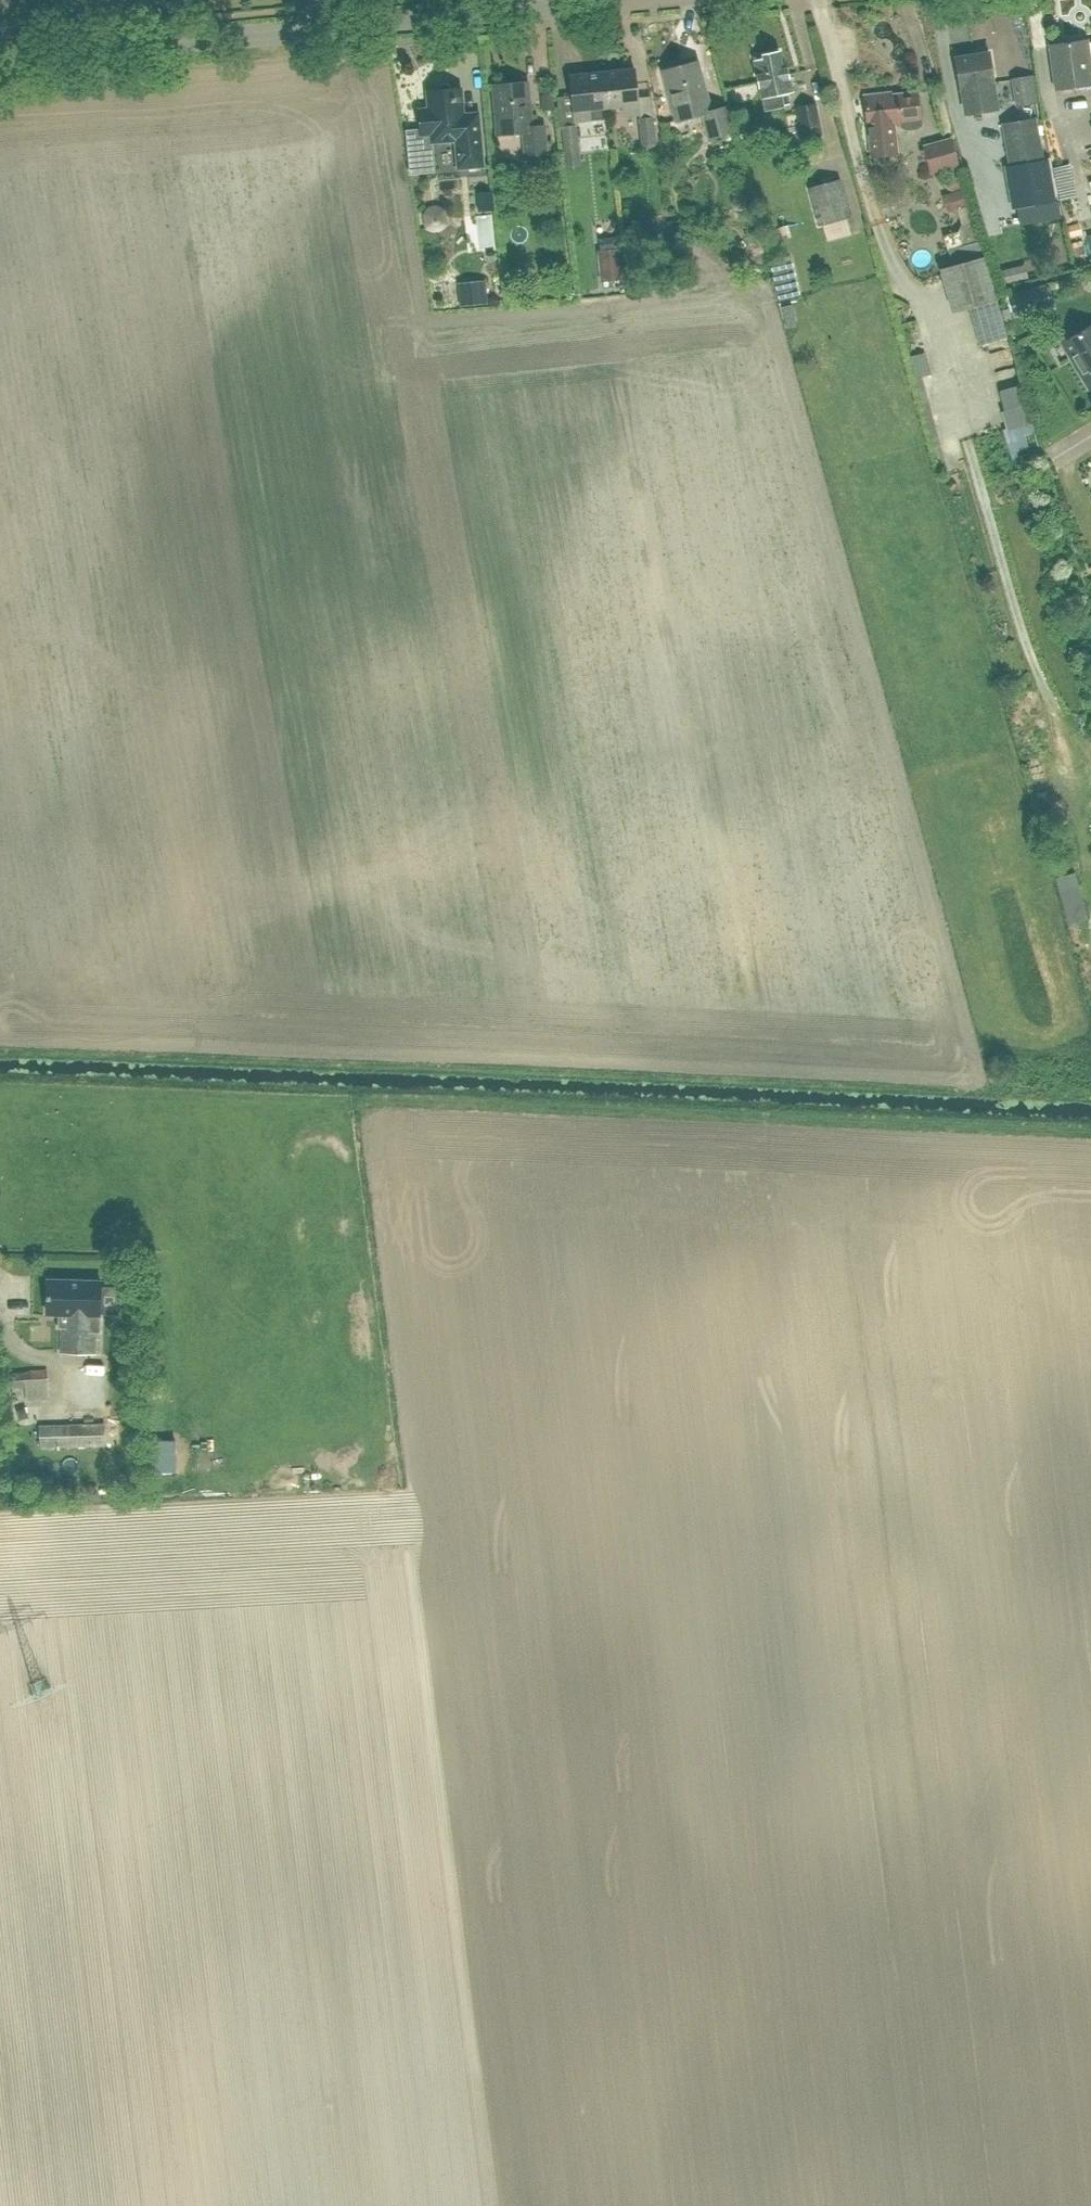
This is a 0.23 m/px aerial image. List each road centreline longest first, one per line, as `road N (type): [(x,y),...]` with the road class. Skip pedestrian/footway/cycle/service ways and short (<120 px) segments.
road 1 (tertiary): [(0,57),(653,0)]

